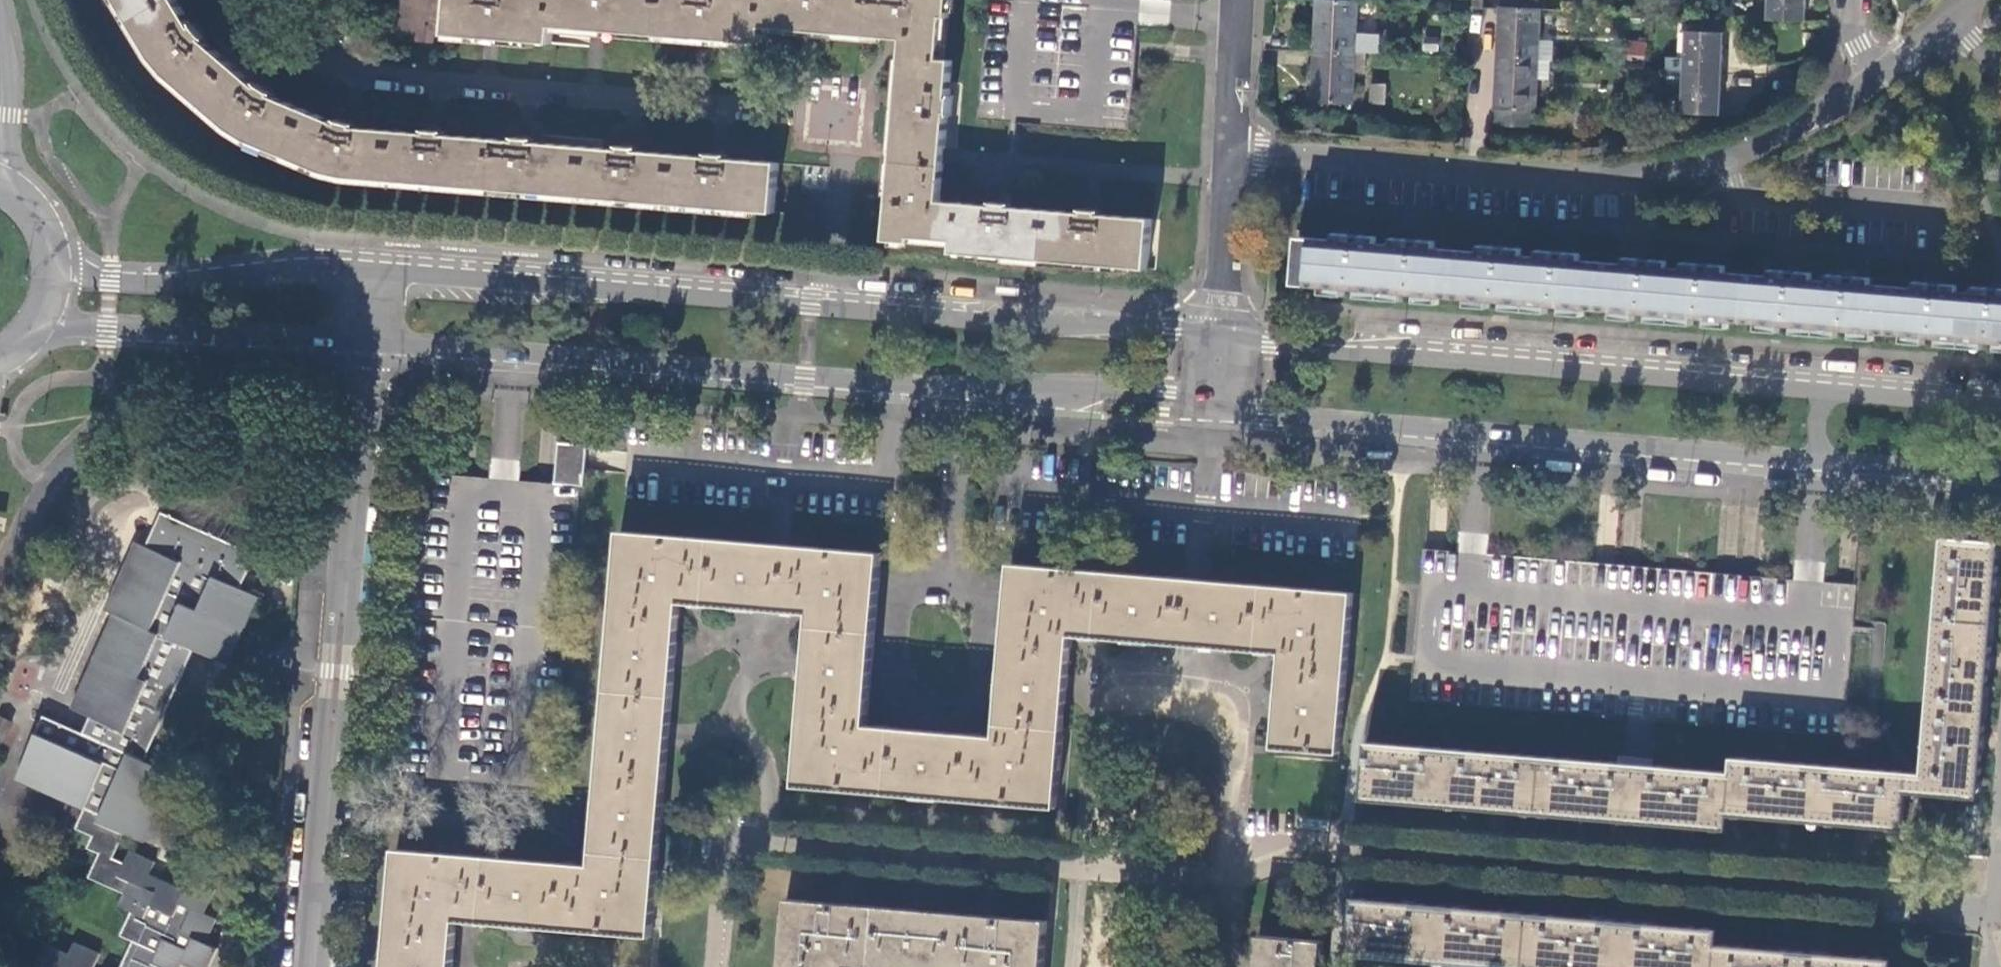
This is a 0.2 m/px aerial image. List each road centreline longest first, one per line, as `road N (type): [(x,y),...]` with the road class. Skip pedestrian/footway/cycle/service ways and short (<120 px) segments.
road 1 (secondary): [(365,343),(1020,392),(1113,387),(1166,392),(1214,409)]
road 2 (residential): [(833,300),(847,121),(359,73),(273,33),(240,0)]
road 3 (secondary): [(1214,409),(2000,482)]
road 4 (secondary): [(2000,404),(1218,336)]
road 5 (residential): [(2000,909),(1346,845),(1239,876)]
road 6 (residential): [(1878,78),(1732,153),(1643,174),(1227,149)]
road 7 (residential): [(318,966),(365,343)]
road 8 (secondary): [(833,300),(369,277)]
road 9 (secondary): [(1218,336),(833,300)]
road 10 (secondary): [(27,328),(365,343)]
road 11 (secondary): [(369,277),(146,289),(45,267)]
road 12 (residential): [(752,836),(1077,864)]
road 13 (tertiary): [(0,191),(8,87),(0,0)]
road 14 (residential): [(1227,149),(1218,336)]
road 15 (residential): [(1234,0),(1227,149)]
road 16 (residential): [(752,836),(729,865),(720,966)]

